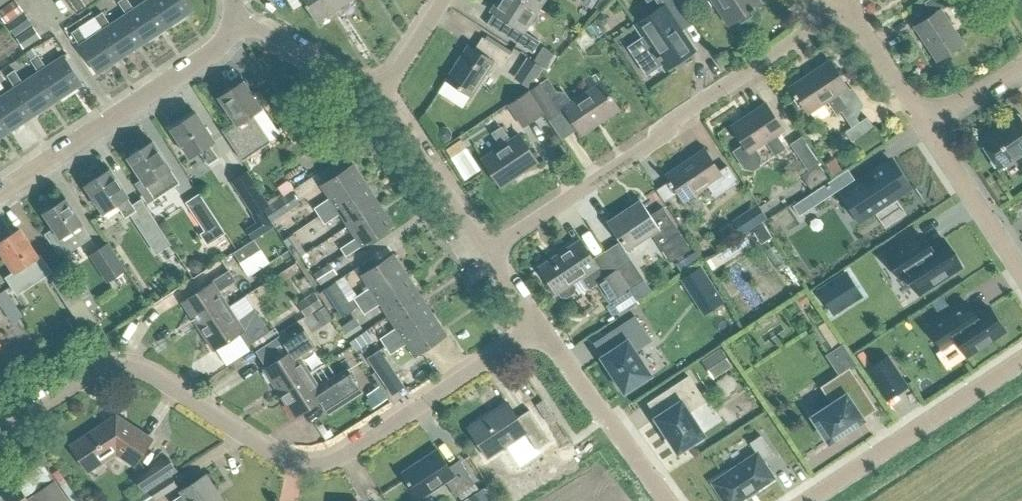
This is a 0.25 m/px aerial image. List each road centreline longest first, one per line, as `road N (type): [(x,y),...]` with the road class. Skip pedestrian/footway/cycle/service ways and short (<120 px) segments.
road 1 (residential): [(0,435),(90,375),(131,367),(279,458),(322,463),(539,326)]
road 2 (residential): [(488,253),(806,31),(822,6)]
road 3 (residential): [(234,16),(213,50),(0,191)]
road 4 (residential): [(805,500),(1021,360)]
road 5 (residential): [(539,326),(667,500)]
road 6 (residential): [(488,253),(381,92)]
road 7 (residential): [(1021,273),(925,125)]
road 8 (residential): [(381,92),(234,16)]
road 9 (residential): [(925,125),(844,4)]

